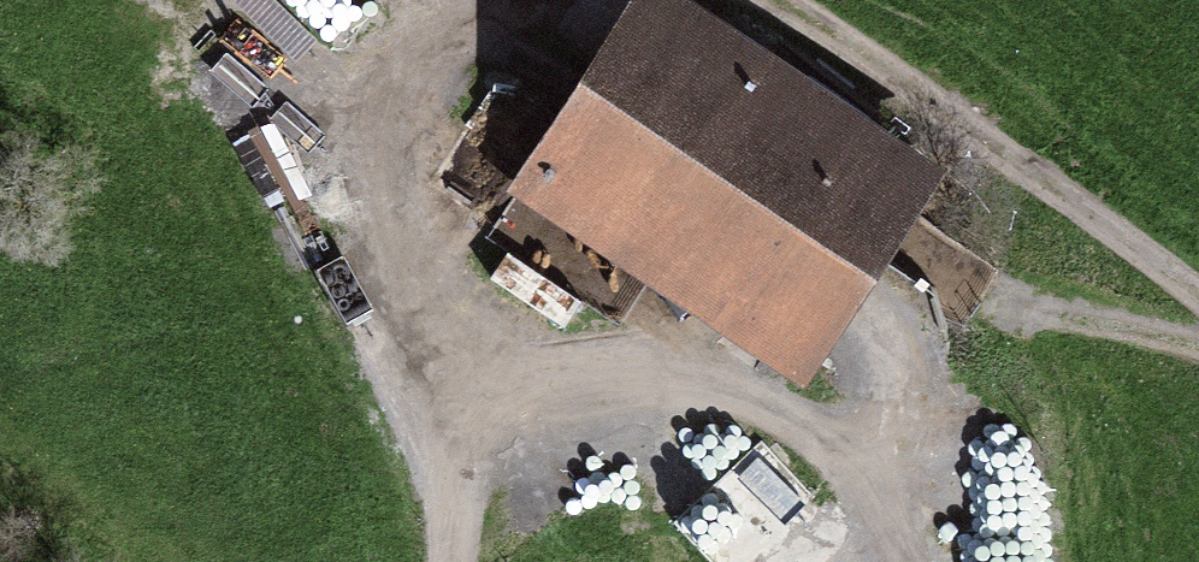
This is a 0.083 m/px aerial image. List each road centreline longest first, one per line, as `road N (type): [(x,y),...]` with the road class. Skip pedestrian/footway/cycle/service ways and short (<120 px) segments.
road 1 (track): [(454,561),(464,491),(547,409),(738,393),(840,459),(907,561)]
road 2 (track): [(1198,303),(768,0)]
road 3 (track): [(268,71),(344,278),(458,534)]
road 4 (track): [(528,0),(268,71),(138,0)]

